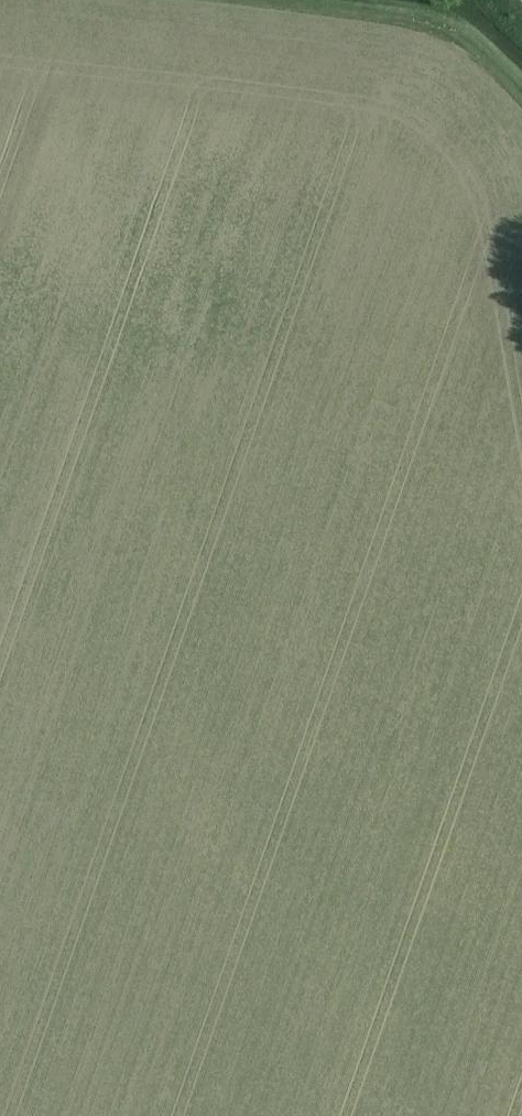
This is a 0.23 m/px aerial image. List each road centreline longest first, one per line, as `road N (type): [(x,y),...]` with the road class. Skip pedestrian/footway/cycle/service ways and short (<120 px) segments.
road 1 (track): [(288,0),(438,24),(480,48),(521,91)]

